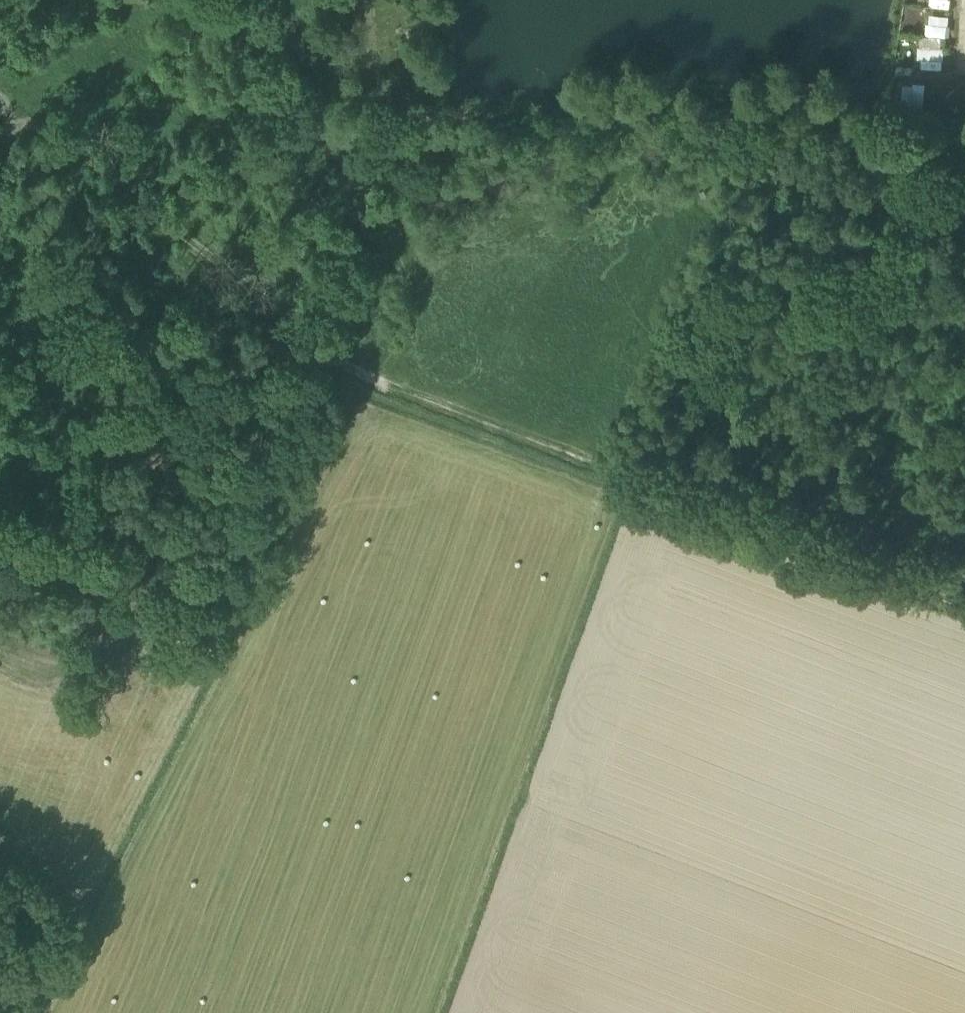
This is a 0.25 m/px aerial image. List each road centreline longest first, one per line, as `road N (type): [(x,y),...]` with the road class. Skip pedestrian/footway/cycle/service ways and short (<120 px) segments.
road 1 (track): [(14,113),(384,391),(964,603)]

